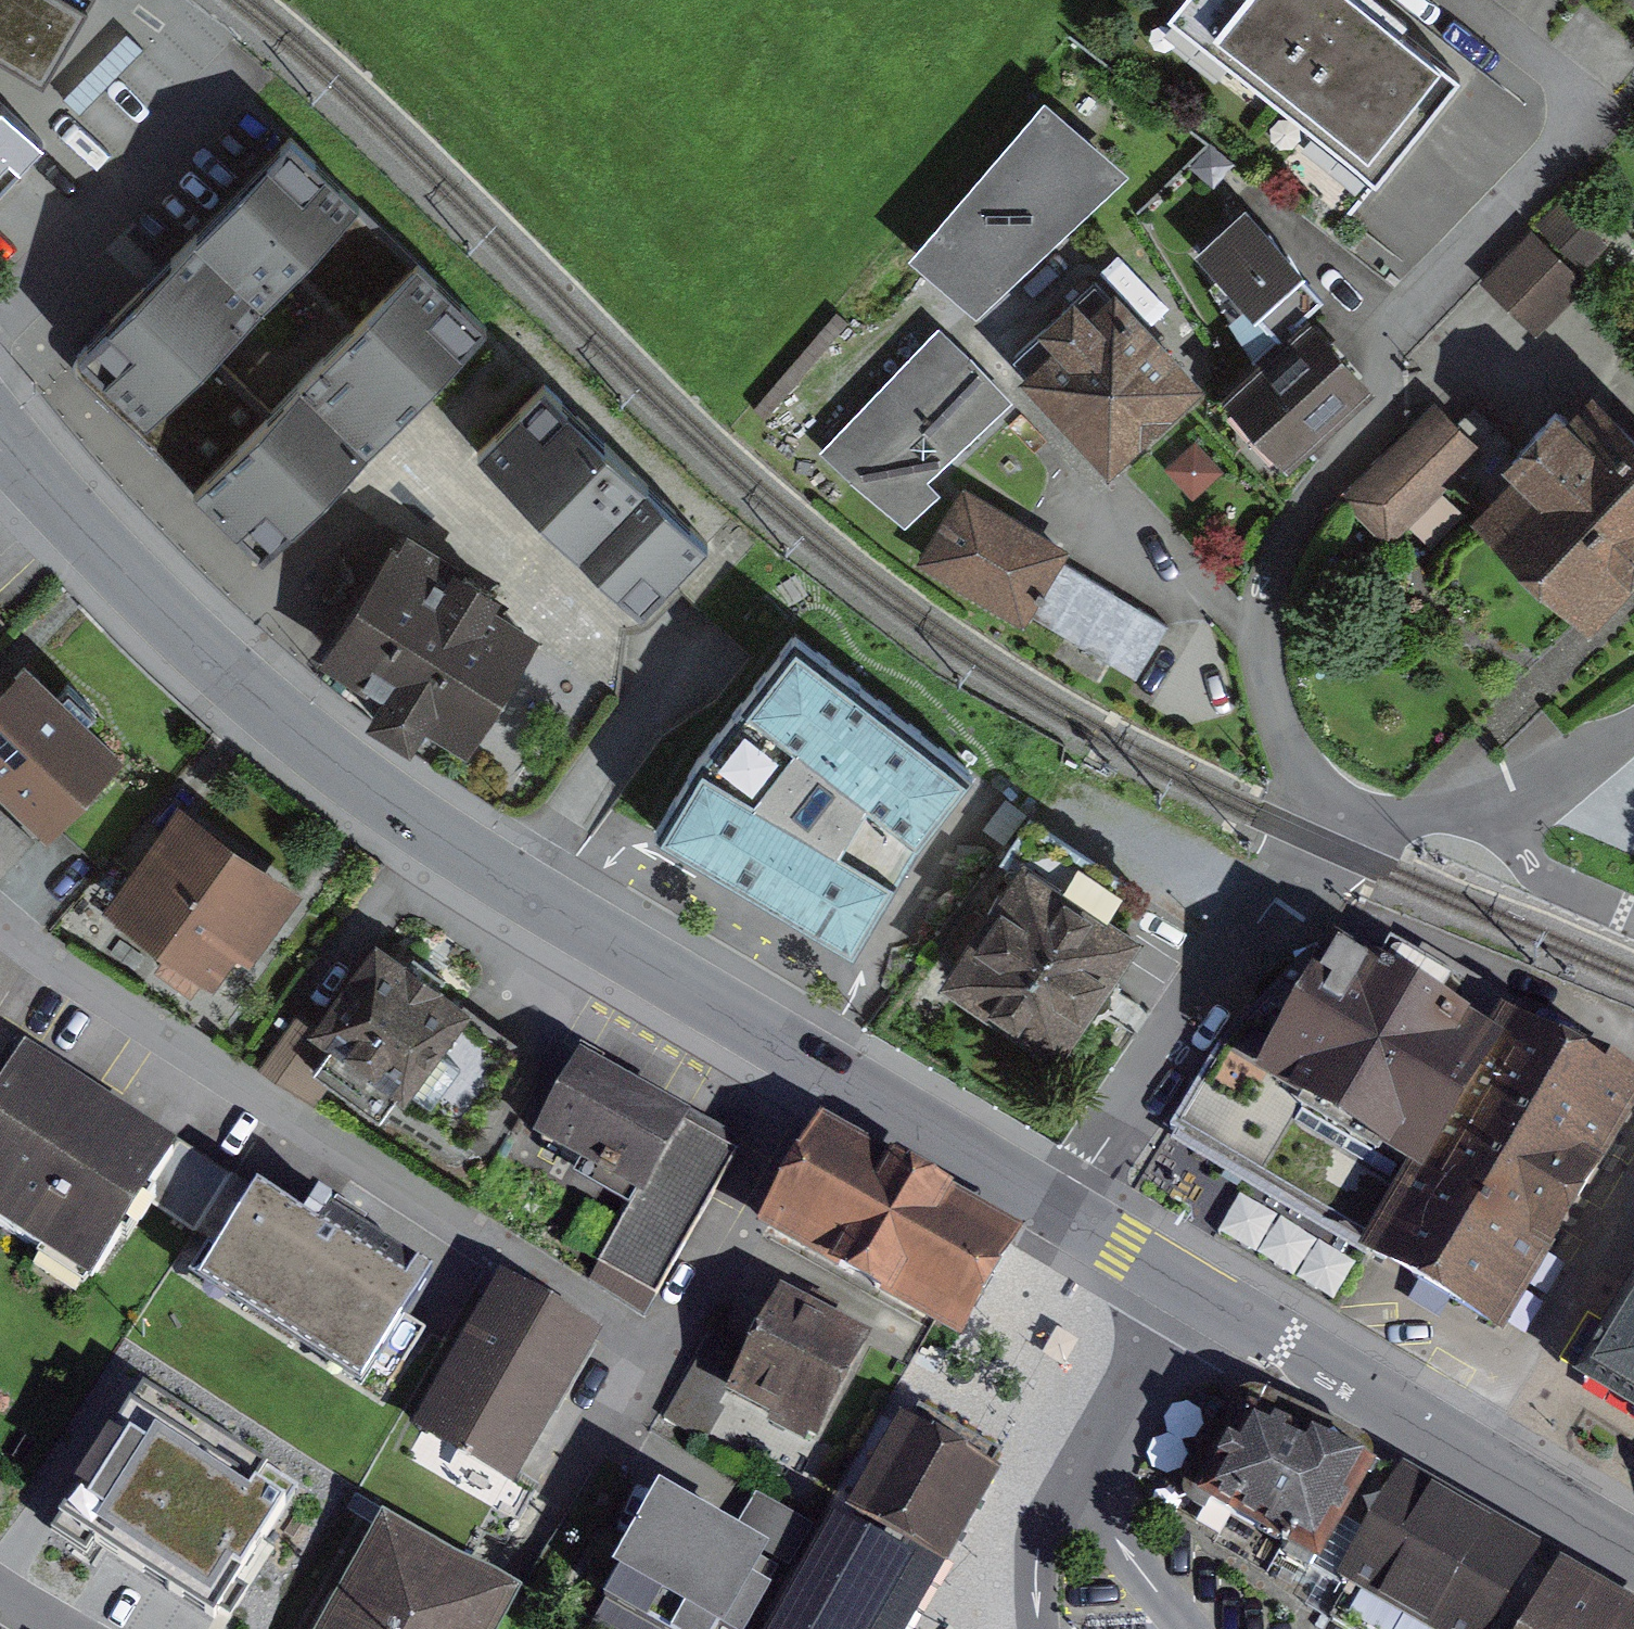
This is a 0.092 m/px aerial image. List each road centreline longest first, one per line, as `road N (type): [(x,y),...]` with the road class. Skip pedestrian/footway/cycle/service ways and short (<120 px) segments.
road 1 (secondary): [(1060,1210),(522,891),(367,788),(70,519),(0,428)]
road 2 (residential): [(1400,817),(1306,768),(1283,738),(1260,652),(1262,599),(1284,525),(1331,451),(1590,95),(1582,62),(1501,0)]
road 3 (secondary): [(1633,1556),(1060,1210)]
road 4 (residential): [(1400,817),(1320,845),(1269,880),(1060,1210)]
road 5 (residential): [(1633,916),(1555,882),(1485,797)]
road 6 (residential): [(1633,713),(1485,797)]

